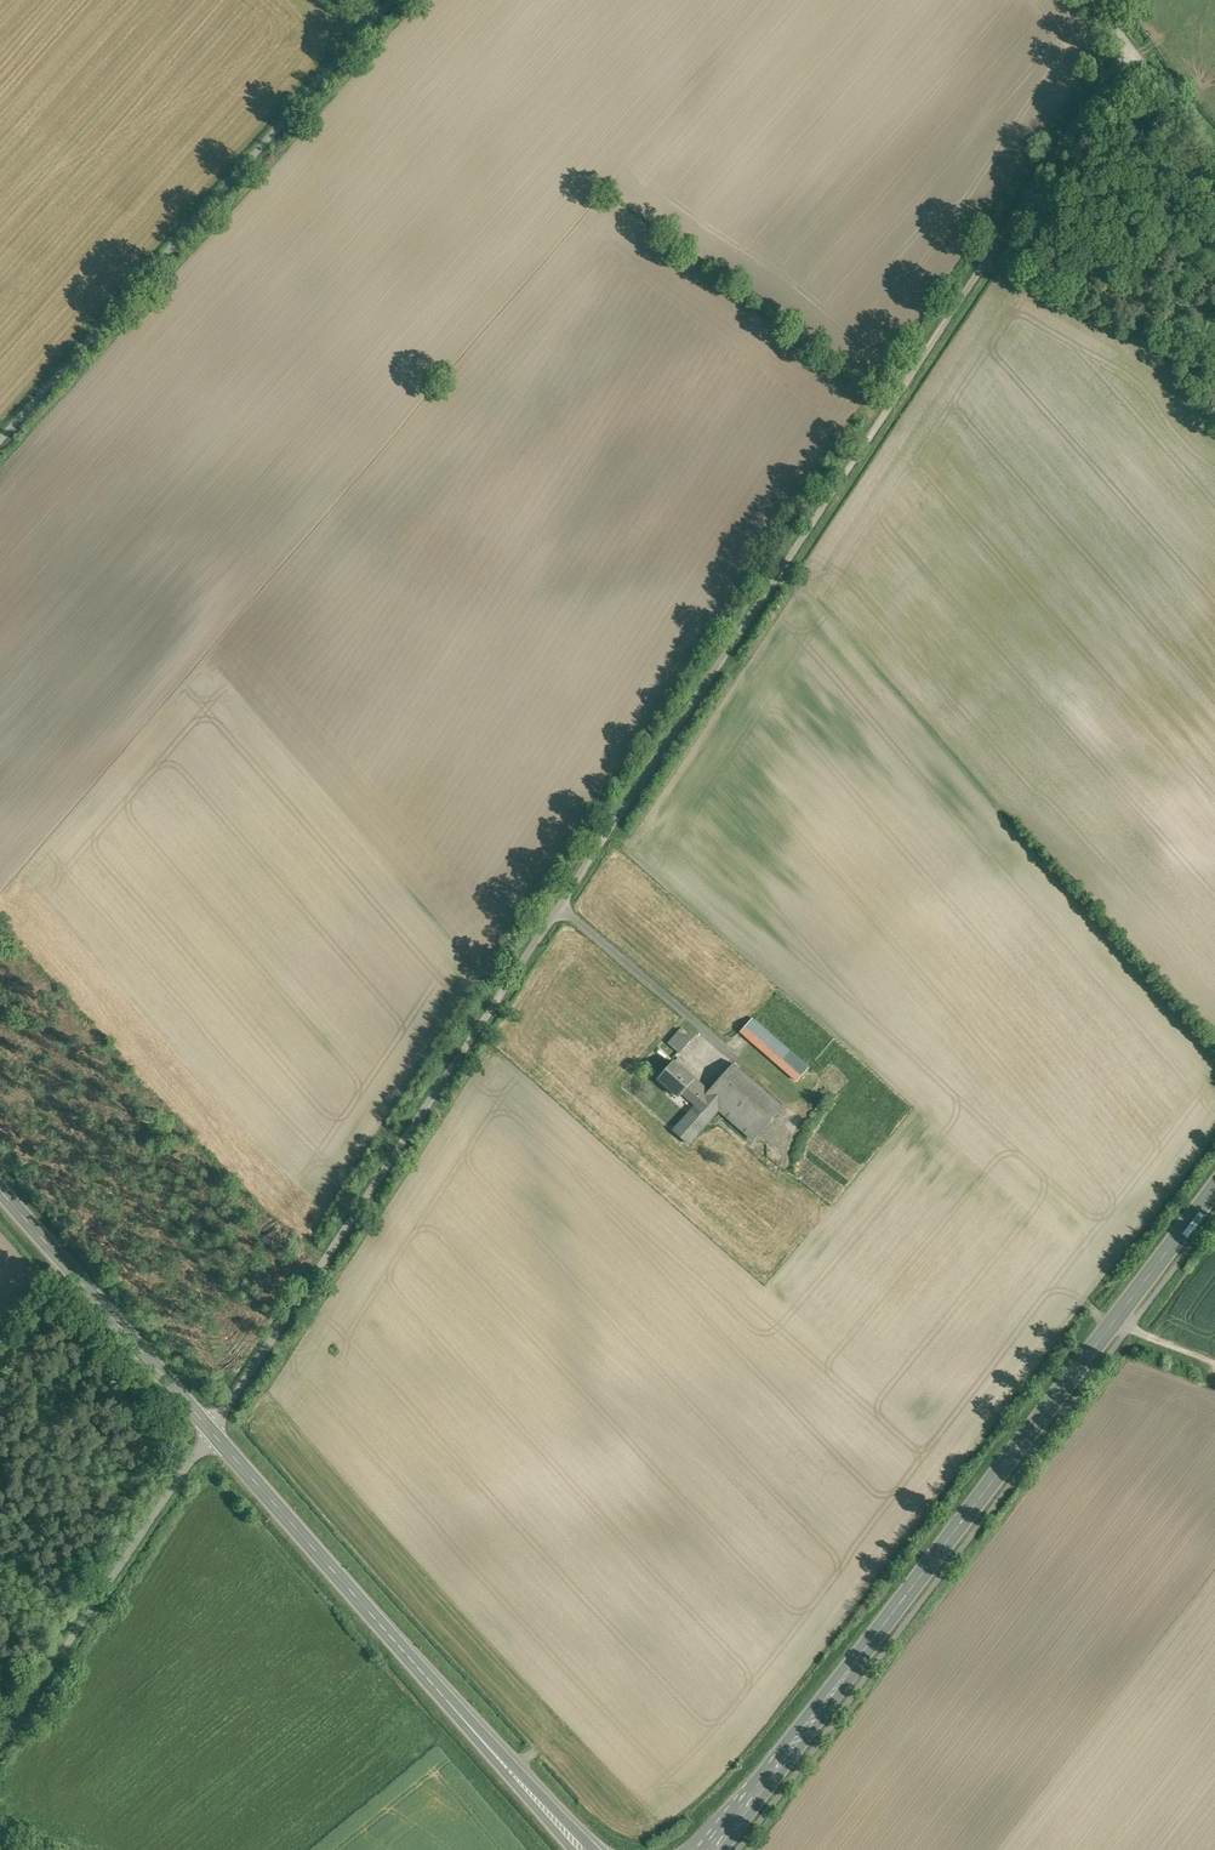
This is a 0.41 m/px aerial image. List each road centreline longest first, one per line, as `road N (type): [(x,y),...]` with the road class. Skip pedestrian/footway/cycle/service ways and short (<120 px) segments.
road 1 (unclassified): [(211,1431),(1130,49)]
road 2 (primary): [(712,1849),(1214,1189)]
road 3 (unclassified): [(394,0),(0,441)]
road 4 (secondary): [(582,1849),(211,1431)]
road 5 (unclassified): [(0,1746),(211,1431)]
road 6 (secondary): [(211,1431),(0,1189)]
road 7 (unclassified): [(1214,155),(1130,49)]

